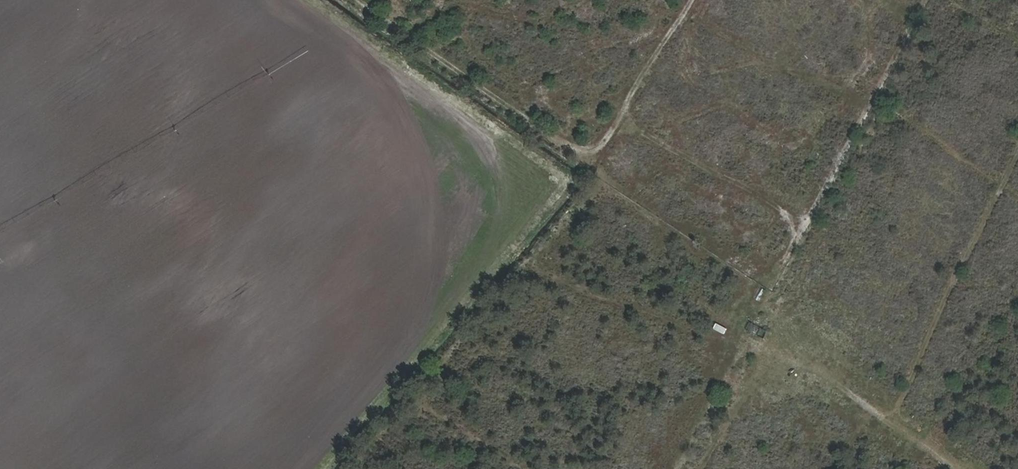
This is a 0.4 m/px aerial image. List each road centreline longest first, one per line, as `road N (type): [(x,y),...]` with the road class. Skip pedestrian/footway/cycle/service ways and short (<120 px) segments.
road 1 (track): [(316,468),(563,188),(299,0)]
road 2 (track): [(691,0),(635,87),(630,115),(652,138),(786,213),(797,241),(784,262),(736,298),(735,322),(751,339)]
road 3 (track): [(797,241),(927,0)]

